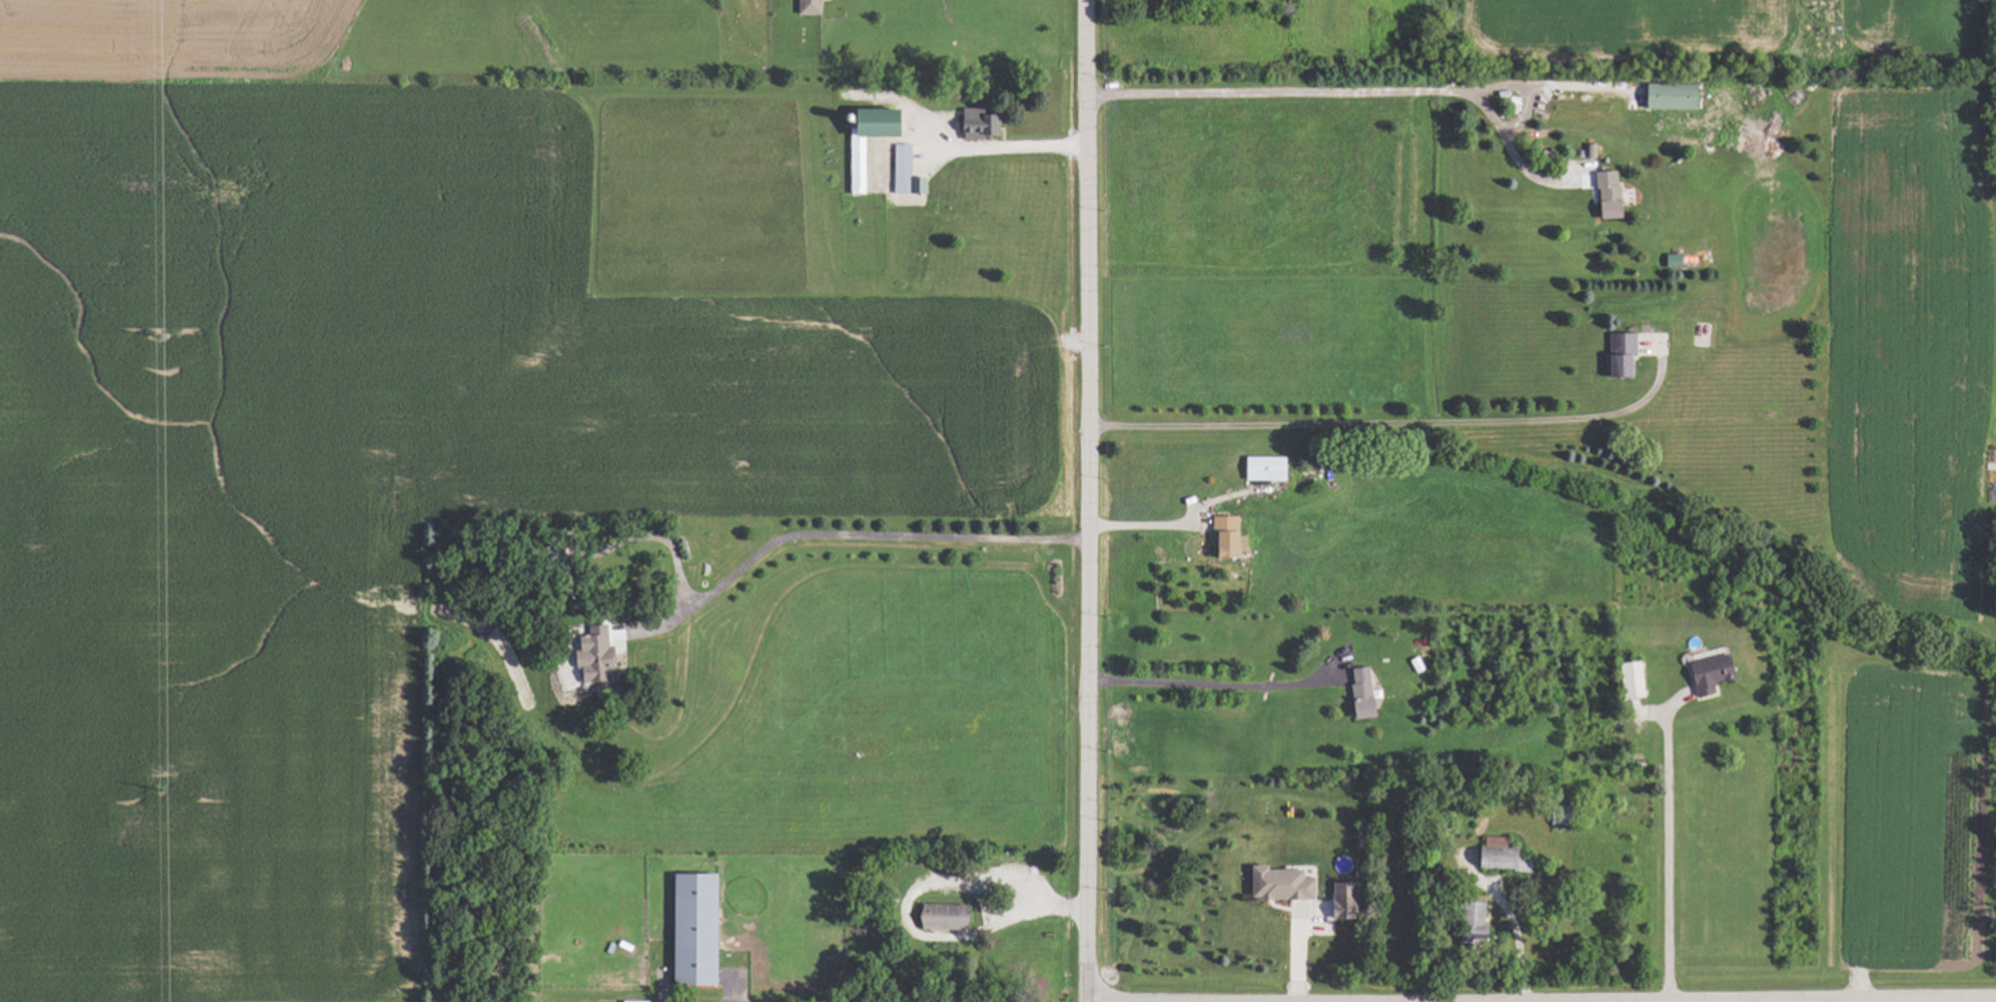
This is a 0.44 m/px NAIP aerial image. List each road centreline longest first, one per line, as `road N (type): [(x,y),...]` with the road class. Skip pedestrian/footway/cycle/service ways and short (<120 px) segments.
road 1 (residential): [(1085,1000),(1079,0)]
road 2 (residential): [(1085,1000),(1995,996)]

